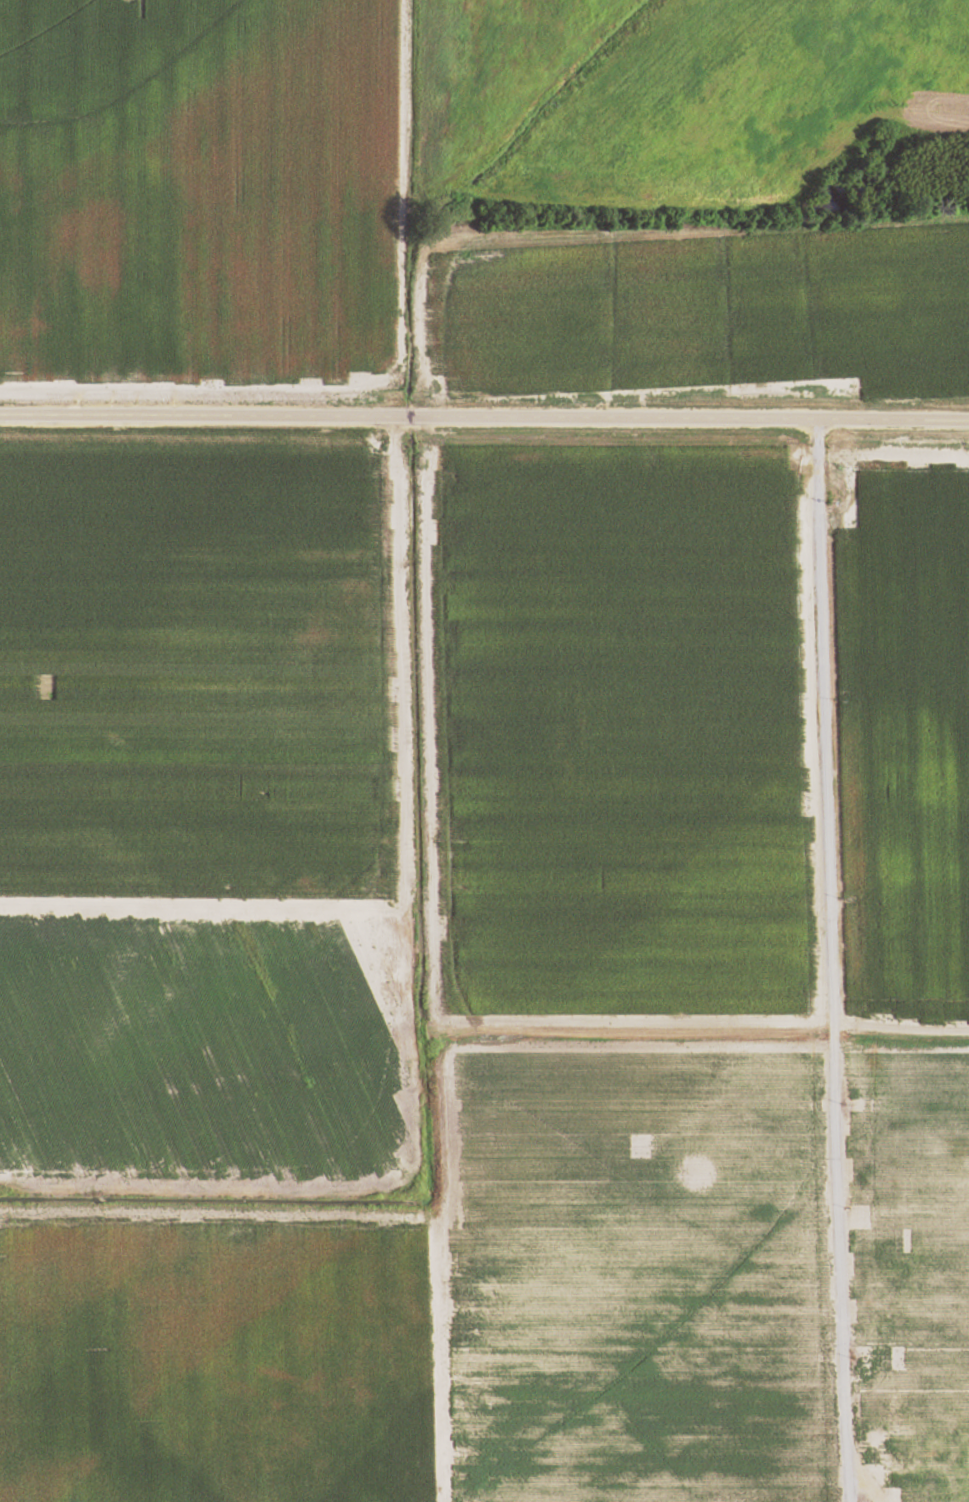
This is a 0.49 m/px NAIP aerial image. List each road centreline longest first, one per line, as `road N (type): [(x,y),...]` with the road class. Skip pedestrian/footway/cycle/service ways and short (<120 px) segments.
road 1 (residential): [(852,1501),(831,1048),(823,421)]
road 2 (secondary): [(0,416),(968,421)]
road 3 (track): [(850,1461),(947,1469),(960,1478),(965,1501)]

